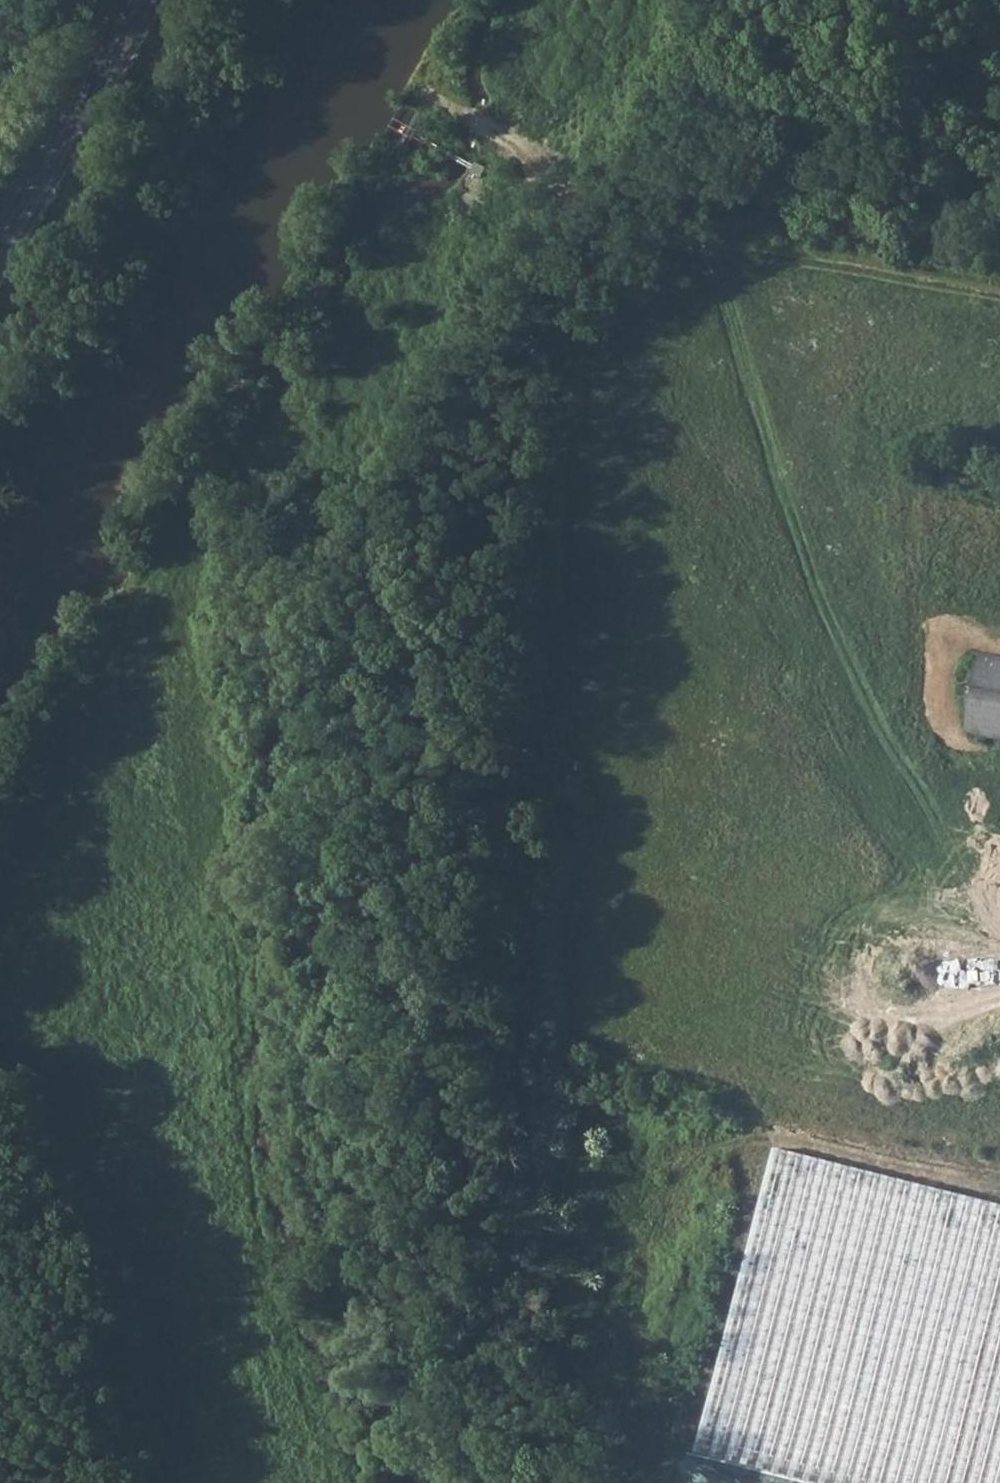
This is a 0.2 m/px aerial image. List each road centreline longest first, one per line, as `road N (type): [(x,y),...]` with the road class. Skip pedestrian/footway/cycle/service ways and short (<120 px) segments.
road 1 (track): [(999,295),(615,230)]
road 2 (secondary): [(0,263),(154,0)]

